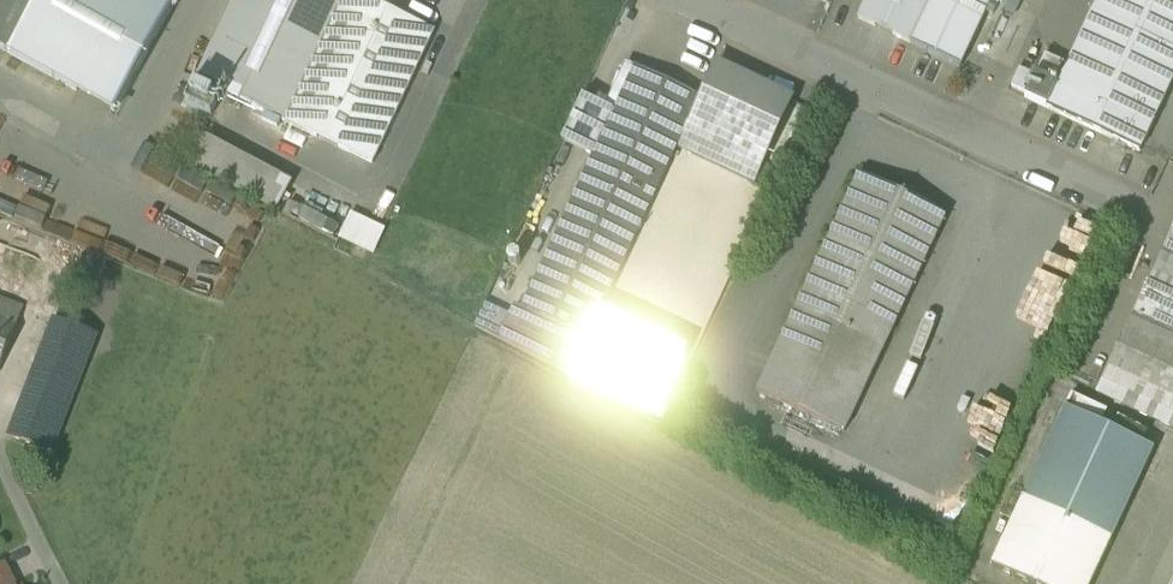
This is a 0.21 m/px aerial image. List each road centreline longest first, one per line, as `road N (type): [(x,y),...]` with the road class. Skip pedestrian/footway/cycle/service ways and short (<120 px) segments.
road 1 (residential): [(685,0),(1132,209)]

